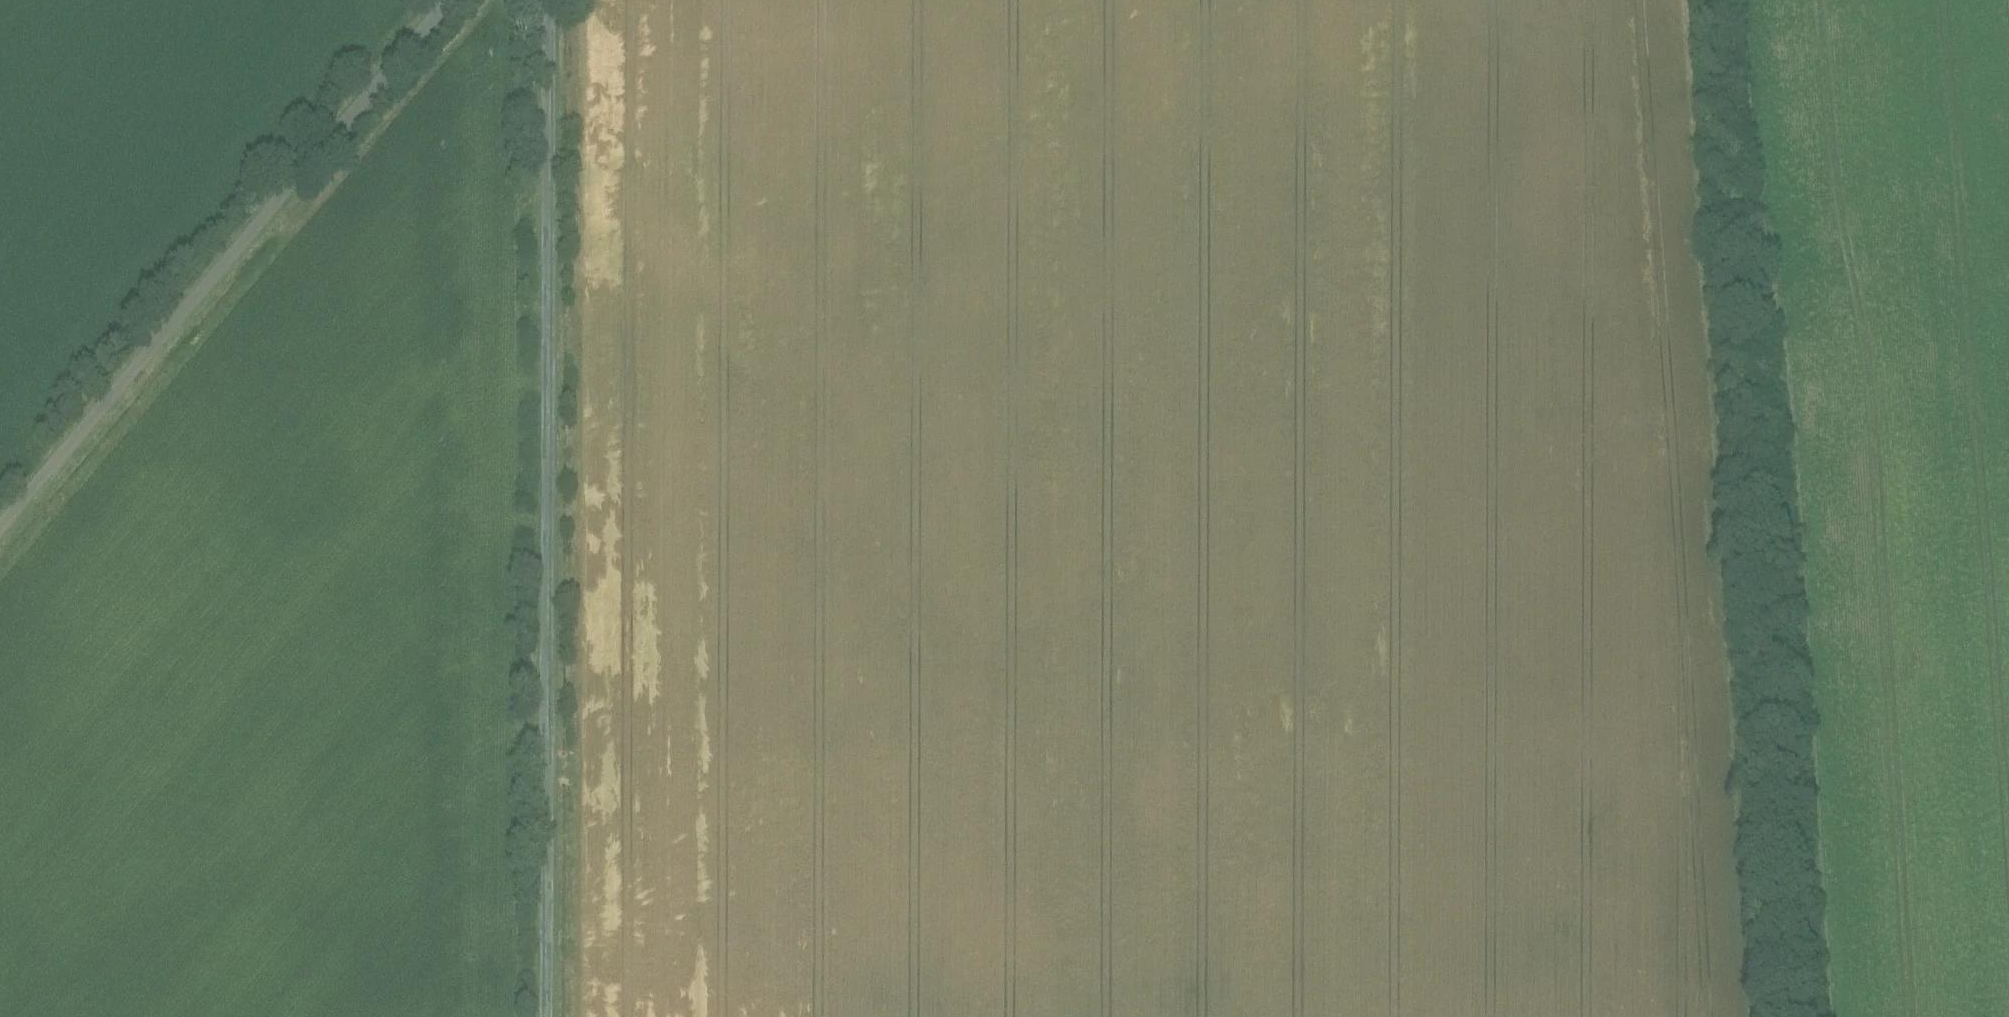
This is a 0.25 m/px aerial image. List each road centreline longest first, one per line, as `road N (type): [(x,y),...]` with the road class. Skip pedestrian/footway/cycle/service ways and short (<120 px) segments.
road 1 (unclassified): [(540,0),(533,1016)]
road 2 (unclassified): [(0,524),(445,0)]

